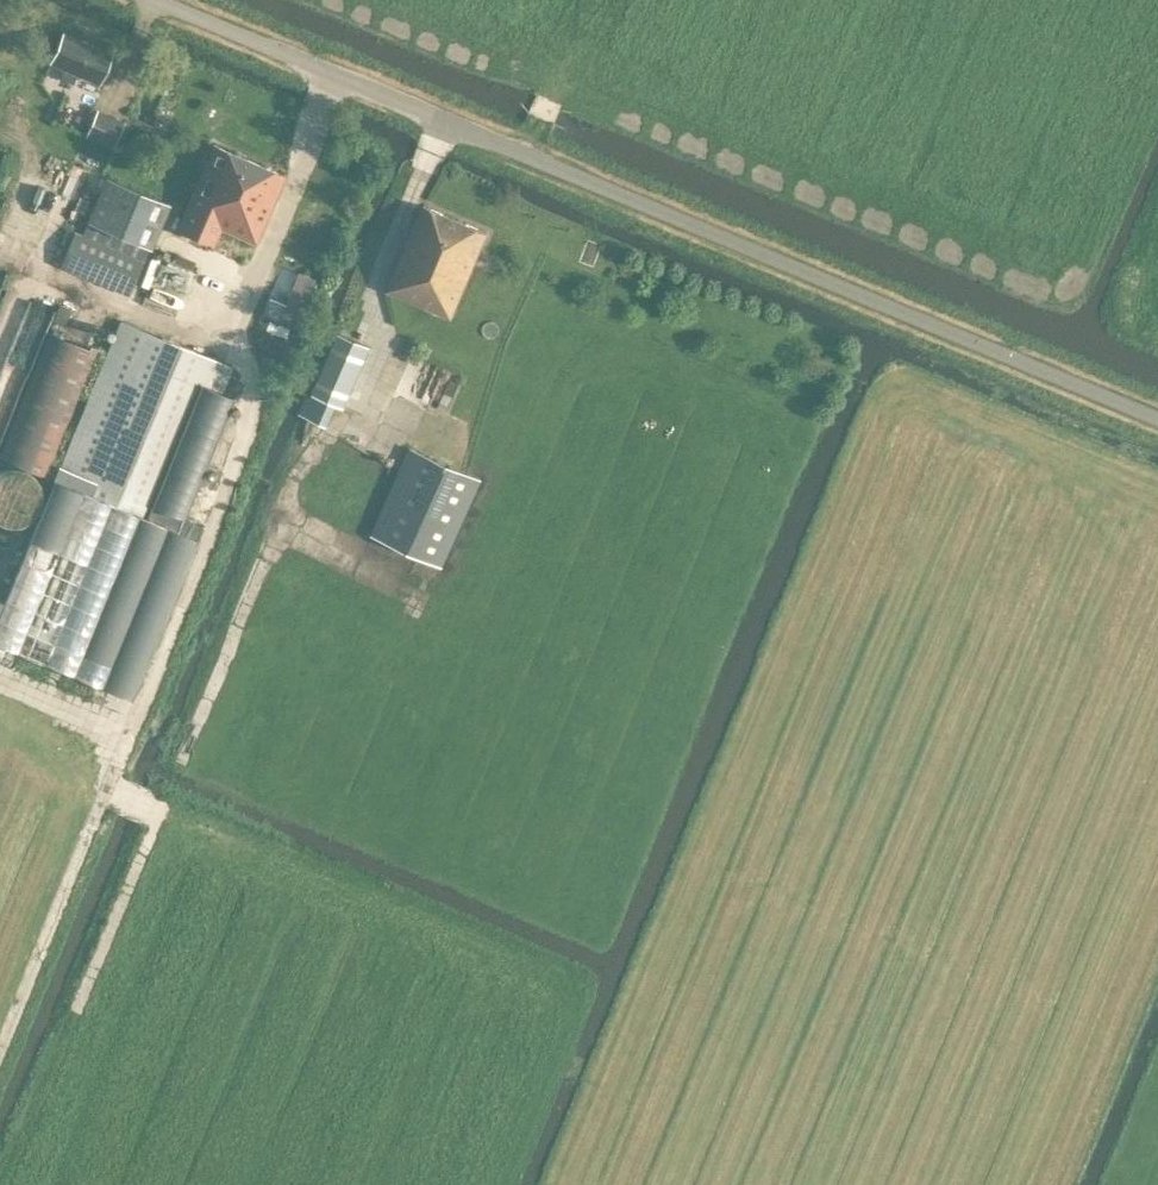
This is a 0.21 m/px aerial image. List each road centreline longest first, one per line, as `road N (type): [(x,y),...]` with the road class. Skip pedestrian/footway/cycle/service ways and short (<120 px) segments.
road 1 (unclassified): [(1157,422),(149,0)]
road 2 (track): [(230,484),(0,1050)]

